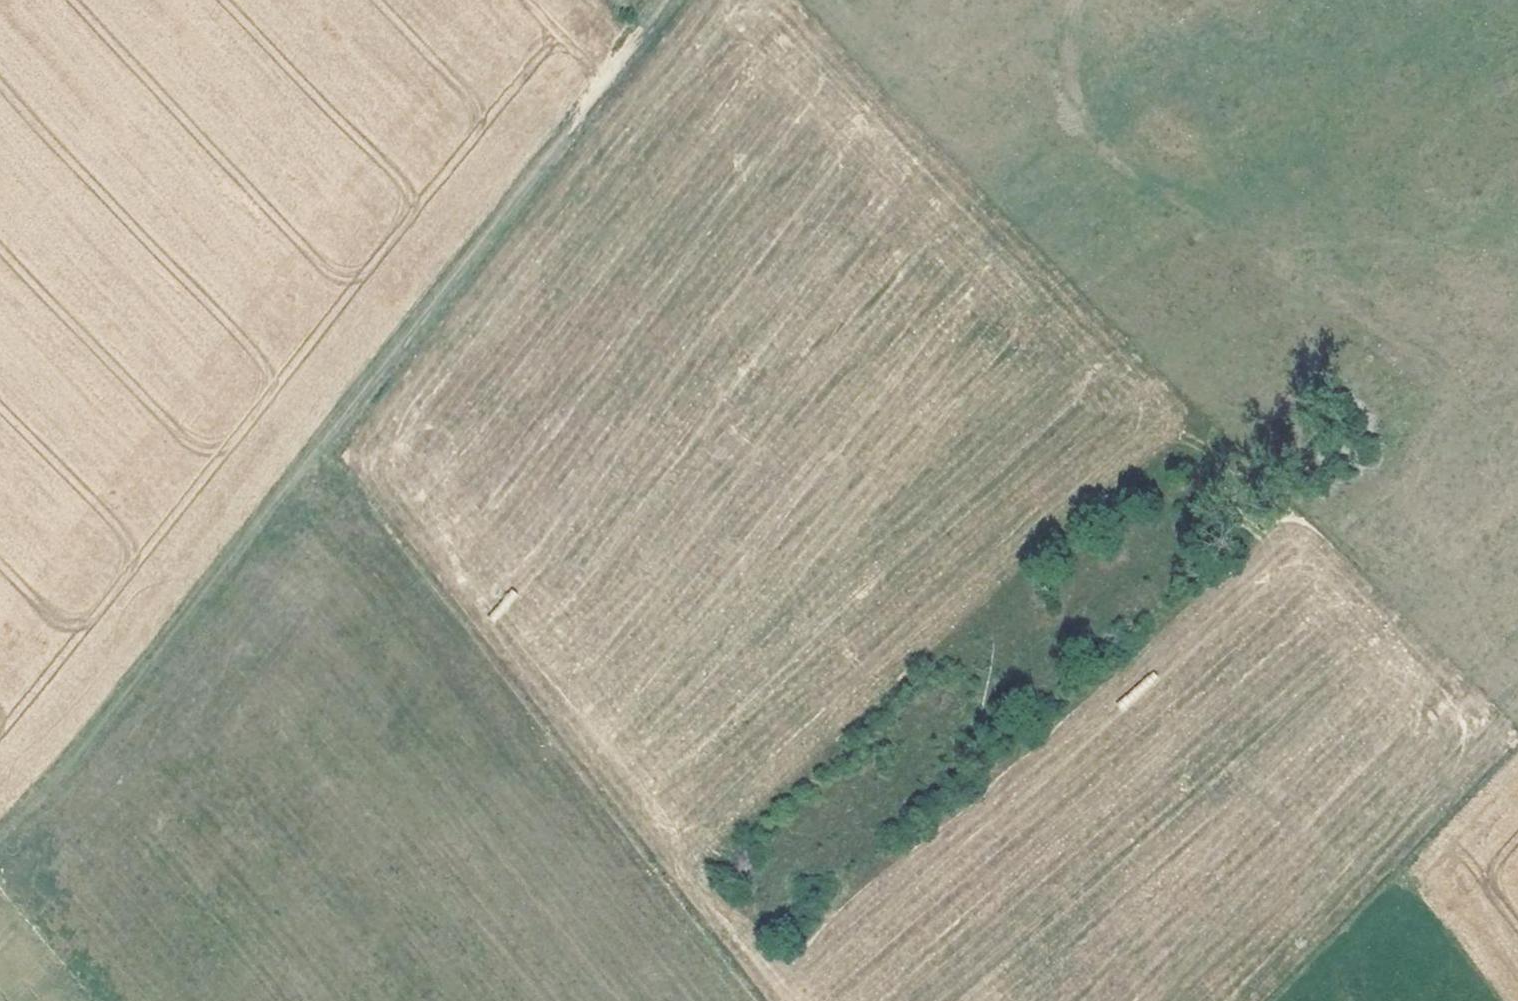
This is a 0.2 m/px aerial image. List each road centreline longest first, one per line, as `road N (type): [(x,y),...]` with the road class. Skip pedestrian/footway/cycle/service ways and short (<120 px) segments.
road 1 (track): [(664,0),(255,533),(0,839)]

